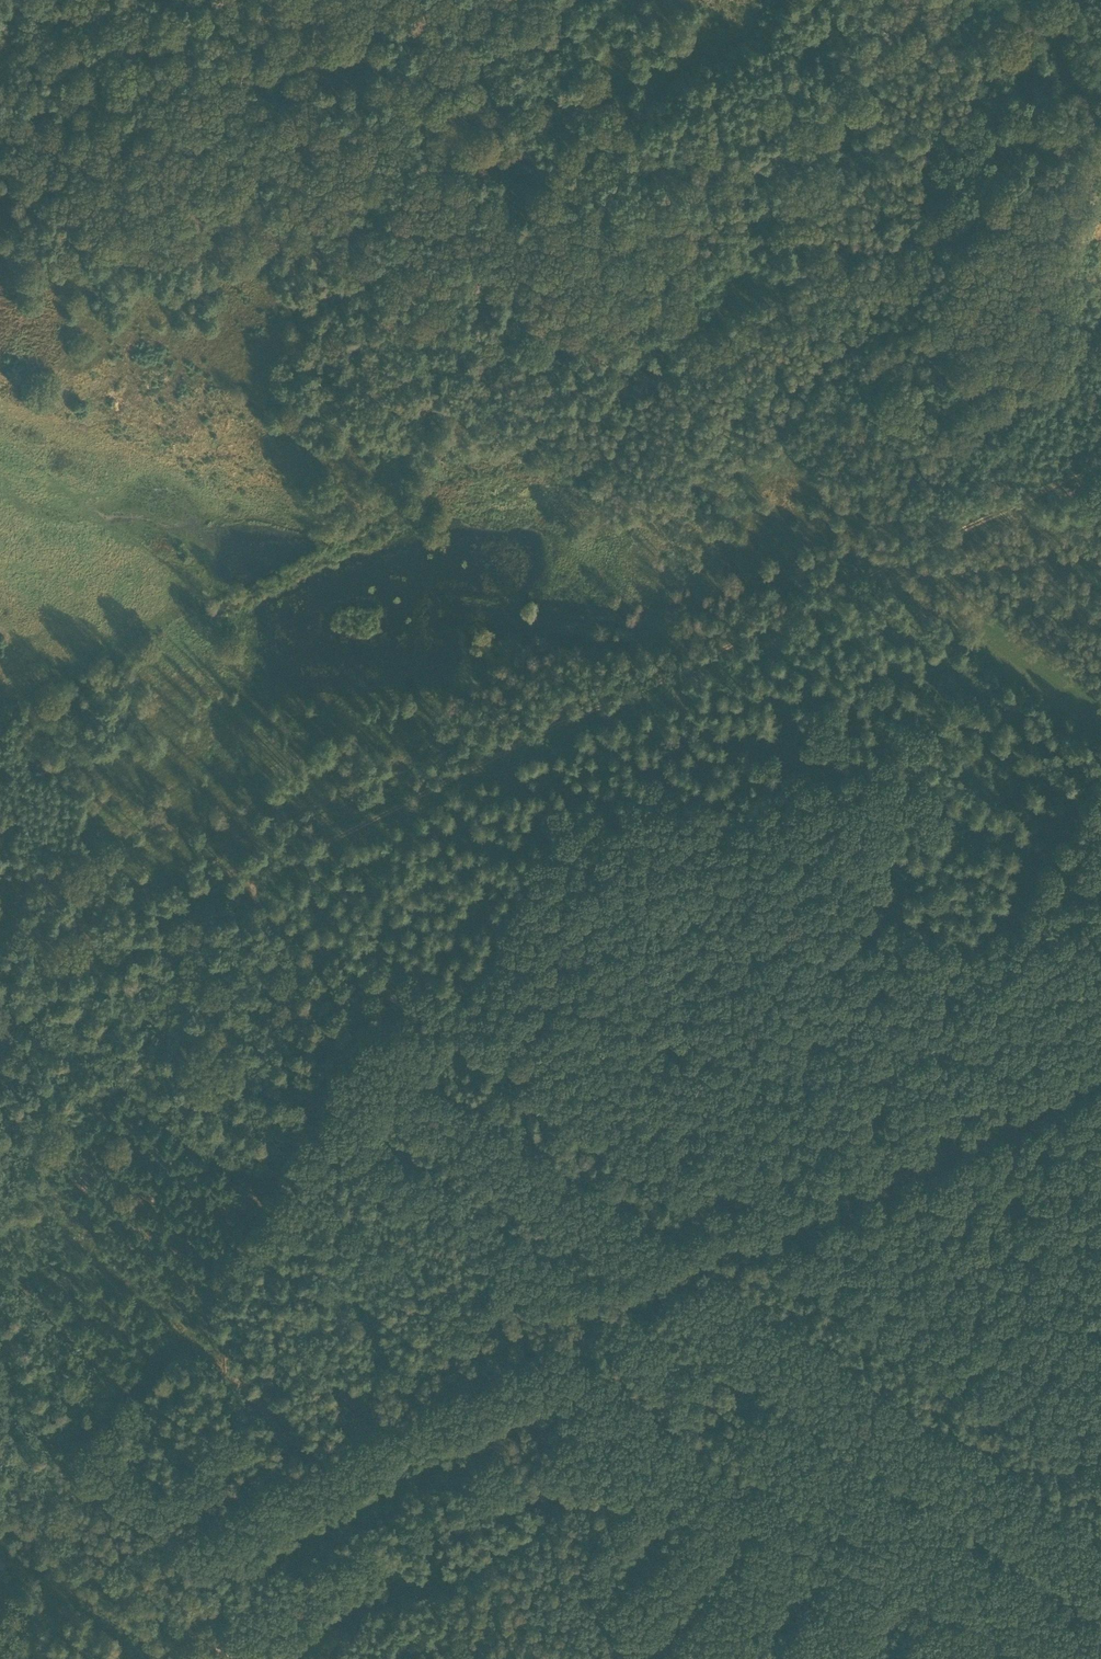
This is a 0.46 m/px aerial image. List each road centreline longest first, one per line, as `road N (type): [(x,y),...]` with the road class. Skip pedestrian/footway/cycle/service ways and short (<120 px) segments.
road 1 (track): [(235,891),(1100,1470)]
road 2 (track): [(1100,458),(235,891)]
road 3 (track): [(1100,1065),(757,1243)]
road 4 (track): [(235,891),(0,1019)]
road 5 (track): [(221,1658),(0,1521)]

